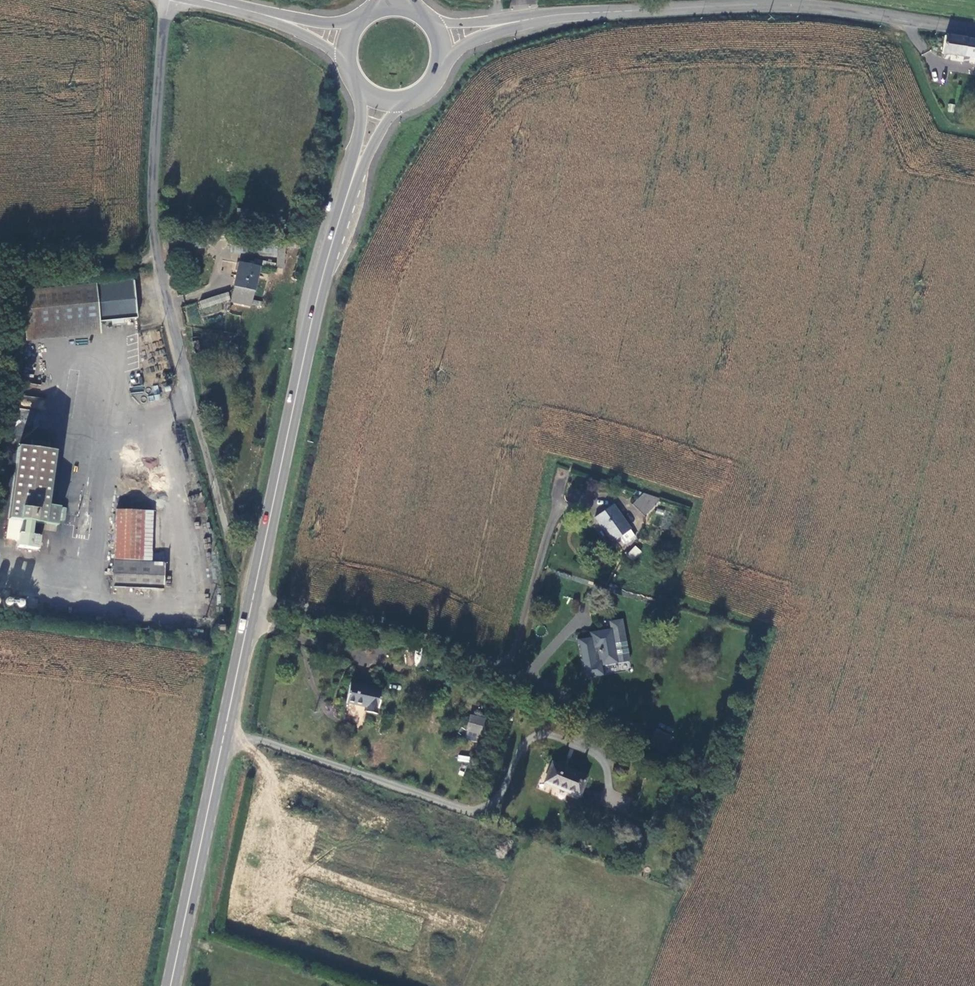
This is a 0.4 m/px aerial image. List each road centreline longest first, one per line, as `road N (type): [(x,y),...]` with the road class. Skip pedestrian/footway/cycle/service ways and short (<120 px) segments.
road 1 (secondary): [(320,287),(168,985)]
road 2 (unclassified): [(168,0),(154,223),(226,526)]
road 3 (secondary): [(974,30),(792,5),(625,11)]
road 4 (secondary): [(320,287),(370,148),(402,101)]
road 5 (secondary): [(360,90),(360,130),(320,287)]
road 6 (secondary): [(440,67),(490,33),(625,11)]
road 7 (secondary): [(625,11),(431,22)]
road 8 (secondary): [(203,0),(304,35),(345,64)]
road 9 (secondary): [(357,20),(319,22),(206,0)]

